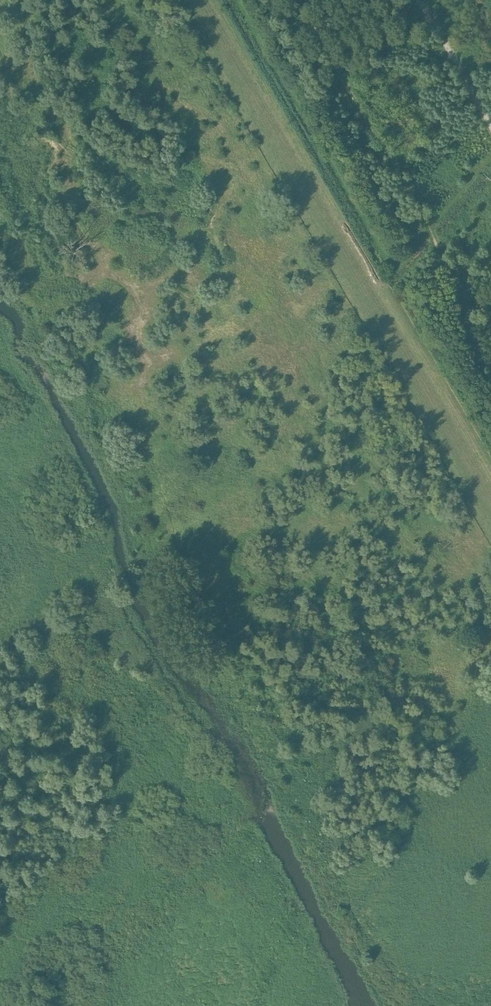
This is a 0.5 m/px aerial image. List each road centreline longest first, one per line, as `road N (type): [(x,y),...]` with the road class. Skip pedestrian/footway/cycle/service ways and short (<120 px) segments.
road 1 (track): [(490,125),(421,0)]

